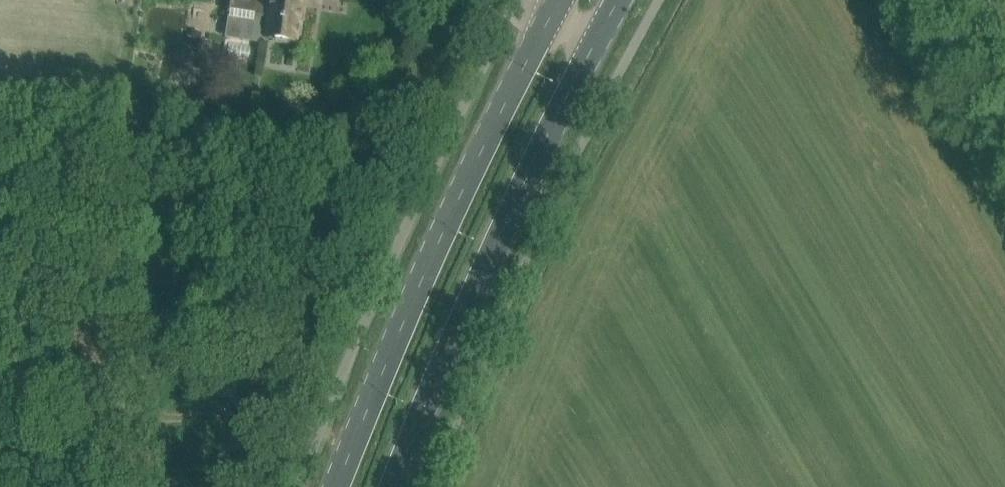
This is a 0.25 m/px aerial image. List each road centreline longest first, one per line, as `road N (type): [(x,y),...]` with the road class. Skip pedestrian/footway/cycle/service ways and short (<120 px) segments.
road 1 (primary): [(542,31),(487,133),(335,486)]
road 2 (primary): [(395,486),(578,71)]

